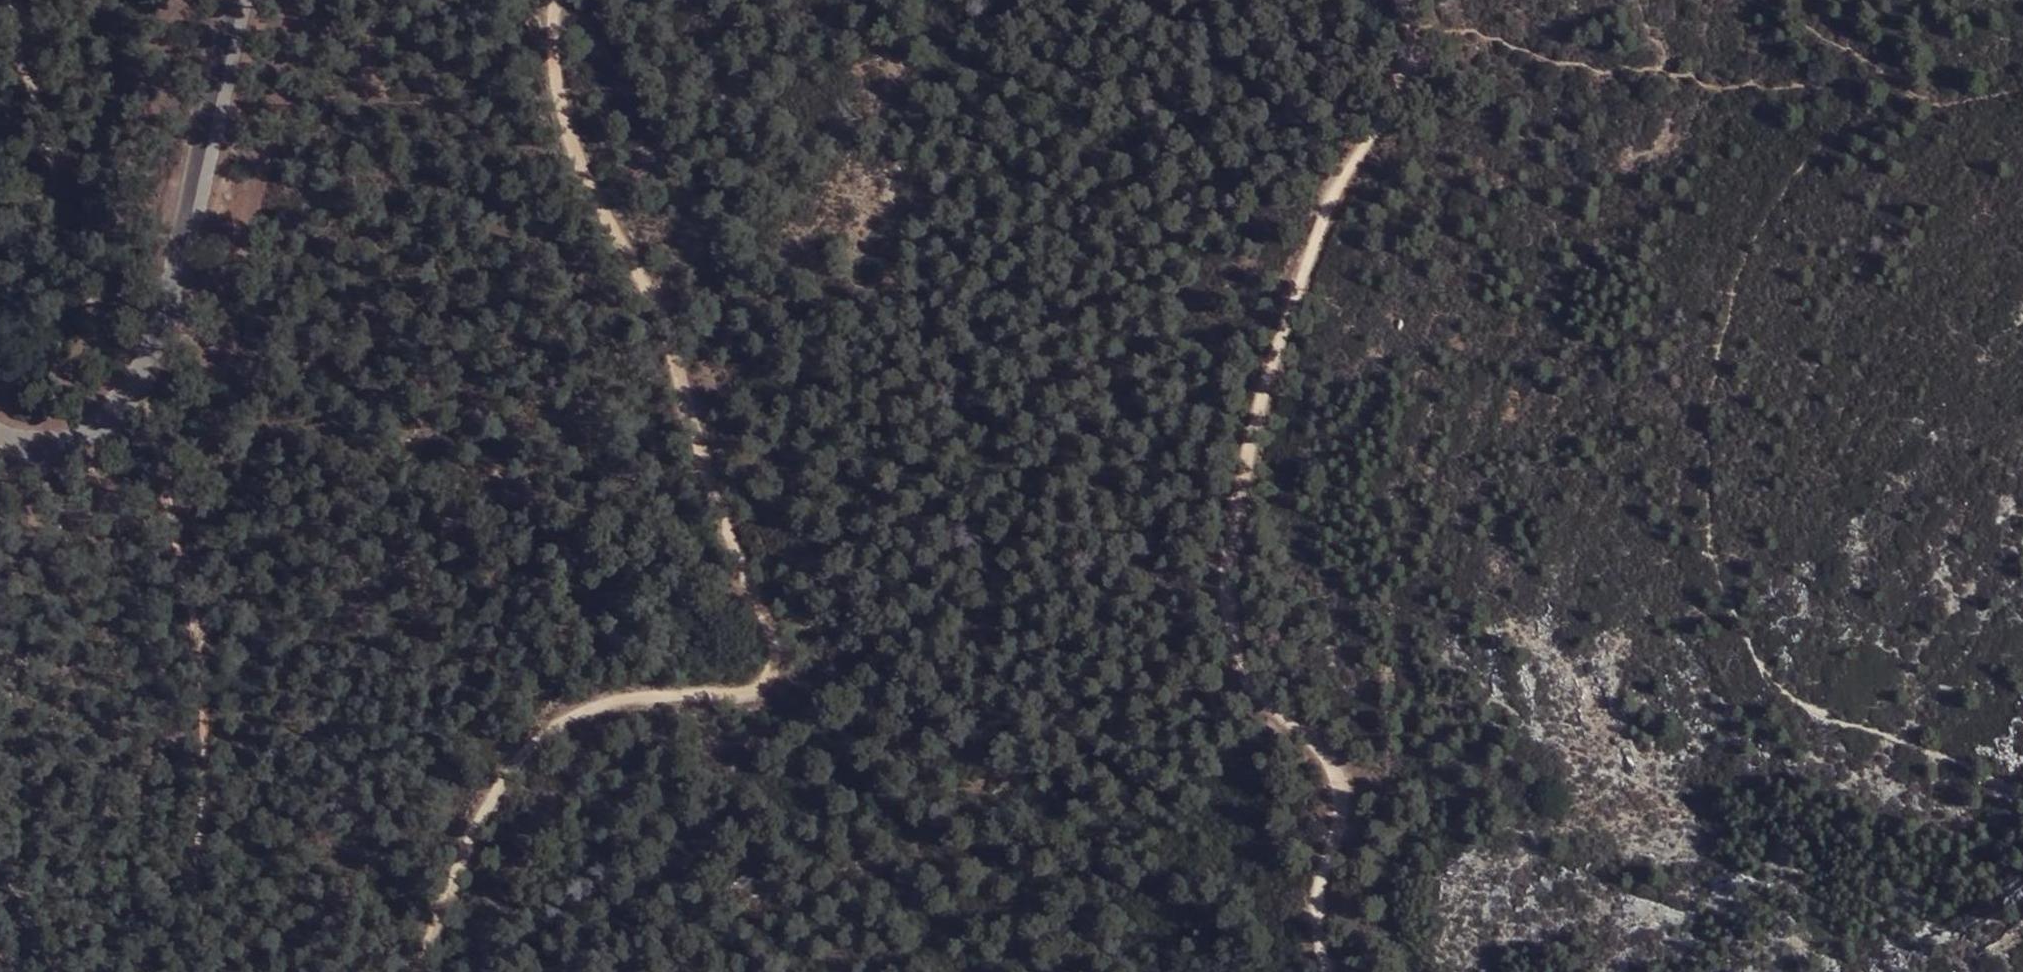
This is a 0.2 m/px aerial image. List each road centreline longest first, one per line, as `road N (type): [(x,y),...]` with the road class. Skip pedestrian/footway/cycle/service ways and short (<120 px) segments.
road 1 (track): [(418,971),(477,826),(541,733),(625,698),(748,694),(774,663),(664,320),(578,159),(551,62),(556,0)]
road 2 (track): [(1327,971),(1320,912),(1341,790),(1333,763),(1258,695),(1234,654),(1225,601),(1229,539),(1286,319),(1341,177),(1412,62),(1412,31),(1396,0)]
road 3 (unclassified): [(236,0),(172,298),(139,377),(81,436),(36,447),(0,438)]

